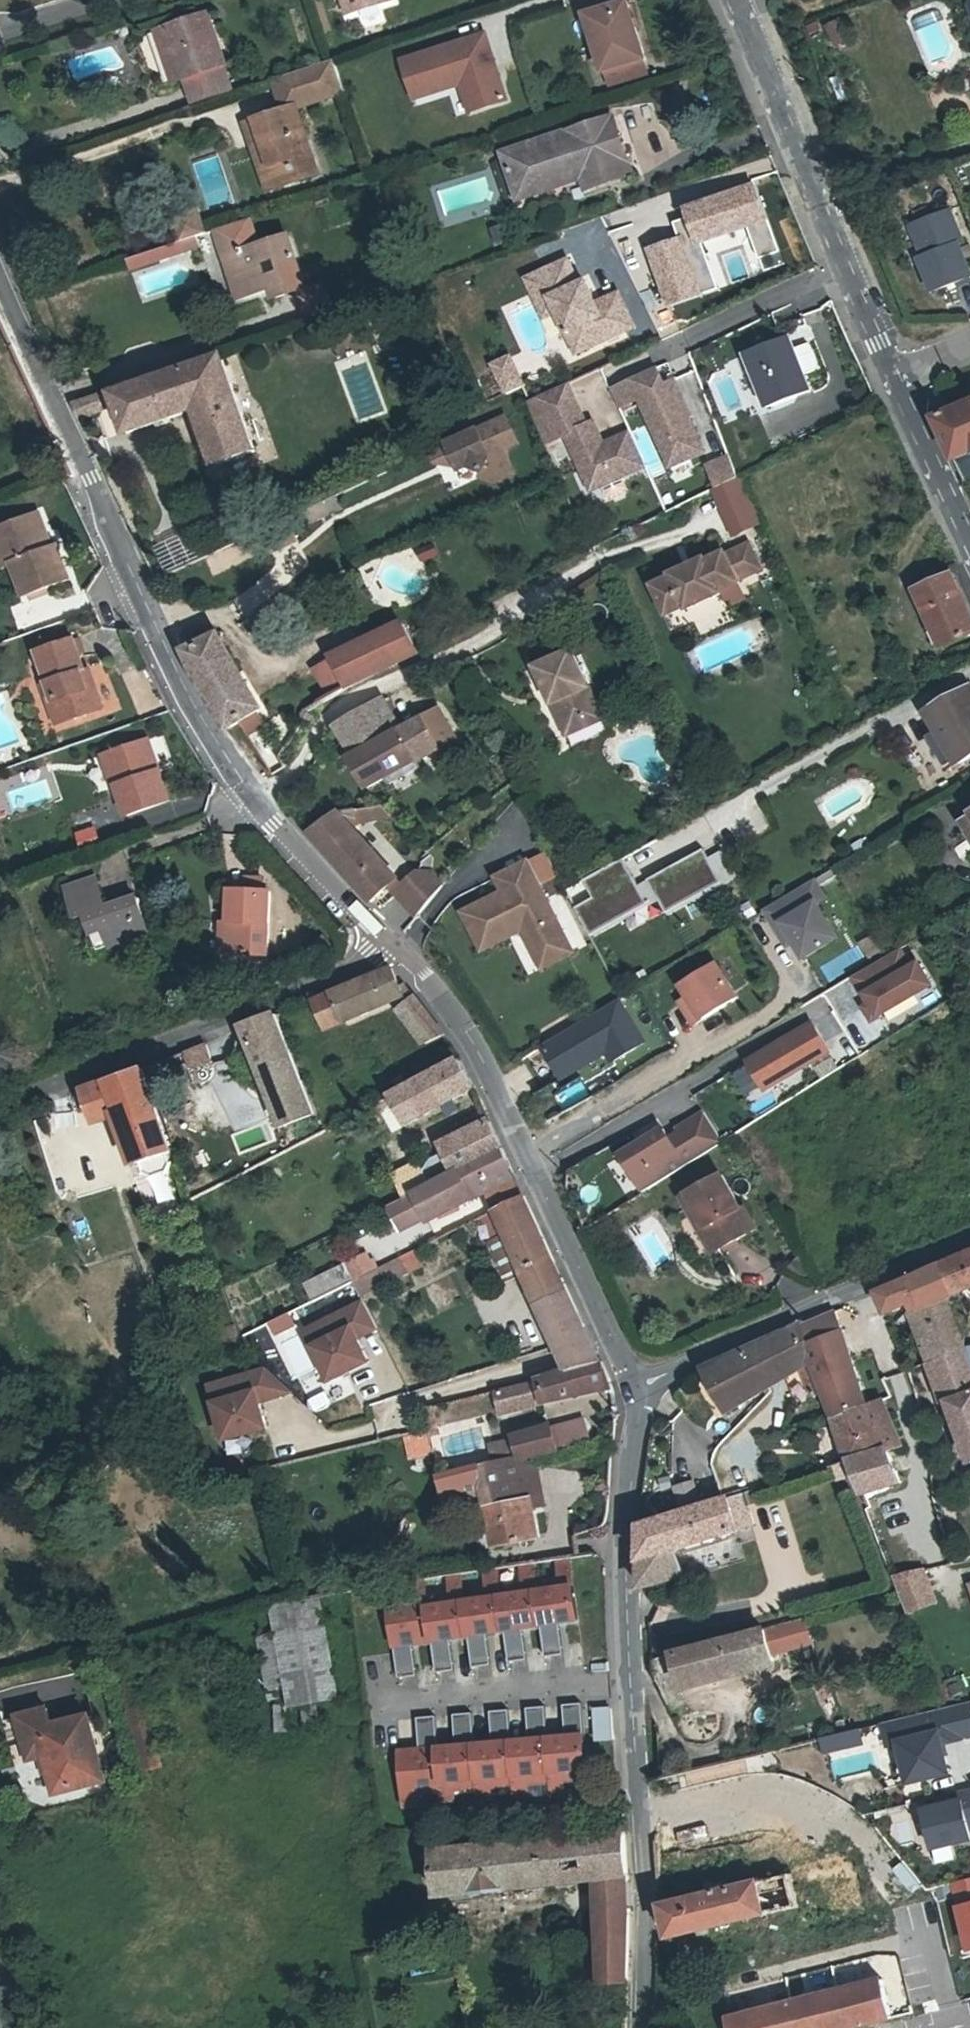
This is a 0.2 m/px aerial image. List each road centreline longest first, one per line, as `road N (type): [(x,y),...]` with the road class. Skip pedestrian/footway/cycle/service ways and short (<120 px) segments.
road 1 (tertiary): [(0,275),(196,727),(399,957)]
road 2 (tertiary): [(637,1383),(619,1587),(636,1795),(640,2027)]
road 3 (tertiary): [(399,957),(442,1007),(637,1383)]
road 4 (residential): [(0,1116),(134,1048),(399,957)]
road 5 (residential): [(910,366),(745,0)]
road 6 (residential): [(637,1383),(969,1241)]
road 7 (residential): [(969,515),(910,366)]

